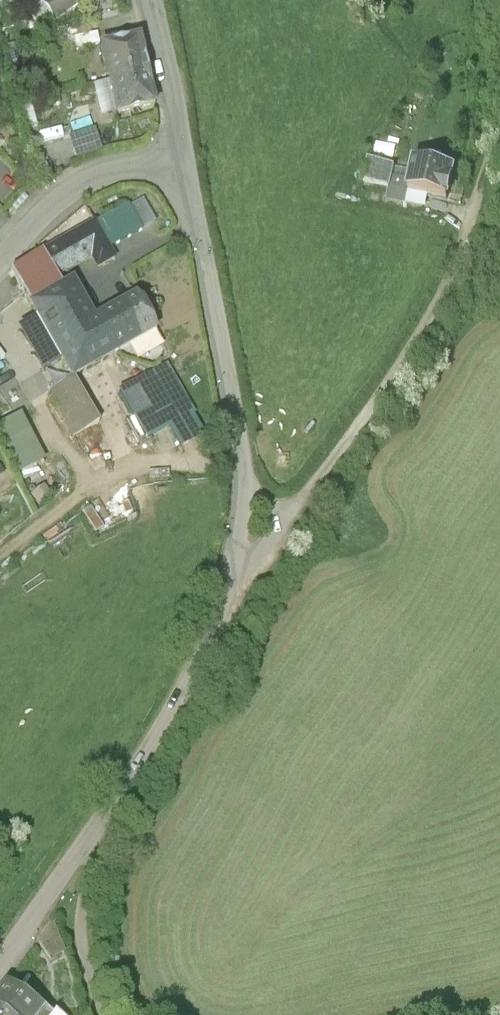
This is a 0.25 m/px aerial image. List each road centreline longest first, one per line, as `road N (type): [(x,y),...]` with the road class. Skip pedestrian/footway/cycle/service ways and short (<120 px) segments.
road 1 (unclassified): [(0,964),(176,706),(239,563)]
road 2 (residential): [(239,563),(244,505),(237,435),(183,164)]
road 3 (residential): [(183,164),(85,182),(55,200),(0,258)]
road 4 (track): [(108,1014),(83,937),(83,848)]
road 5 (residential): [(183,164),(145,0)]

